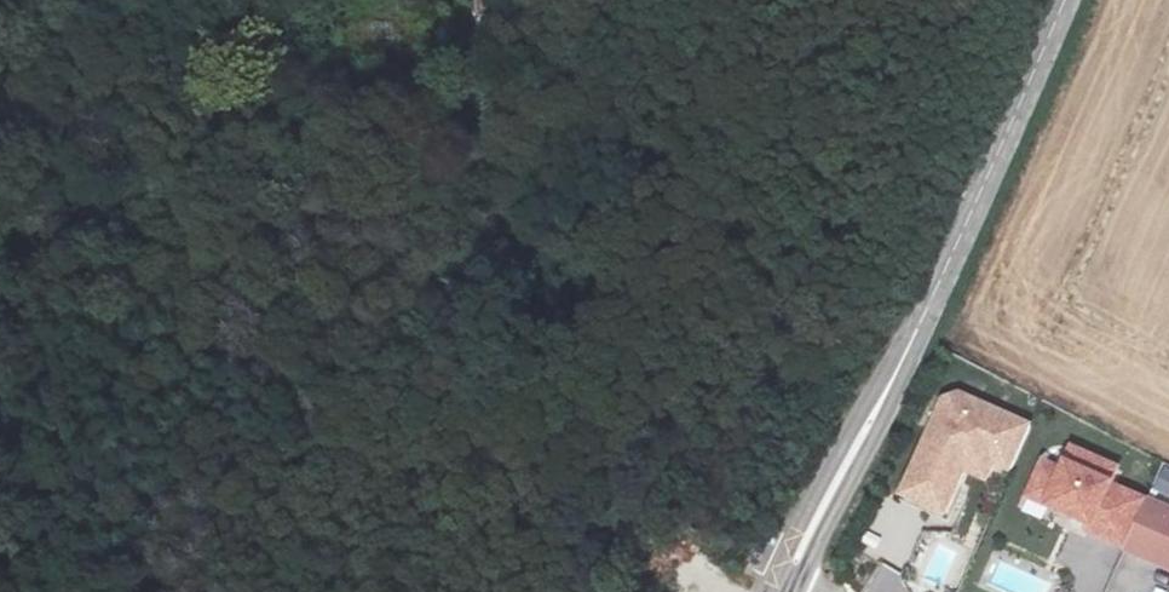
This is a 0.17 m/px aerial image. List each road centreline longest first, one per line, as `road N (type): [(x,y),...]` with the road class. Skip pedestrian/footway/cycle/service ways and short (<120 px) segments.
road 1 (unclassified): [(1062,0),(790,591)]

